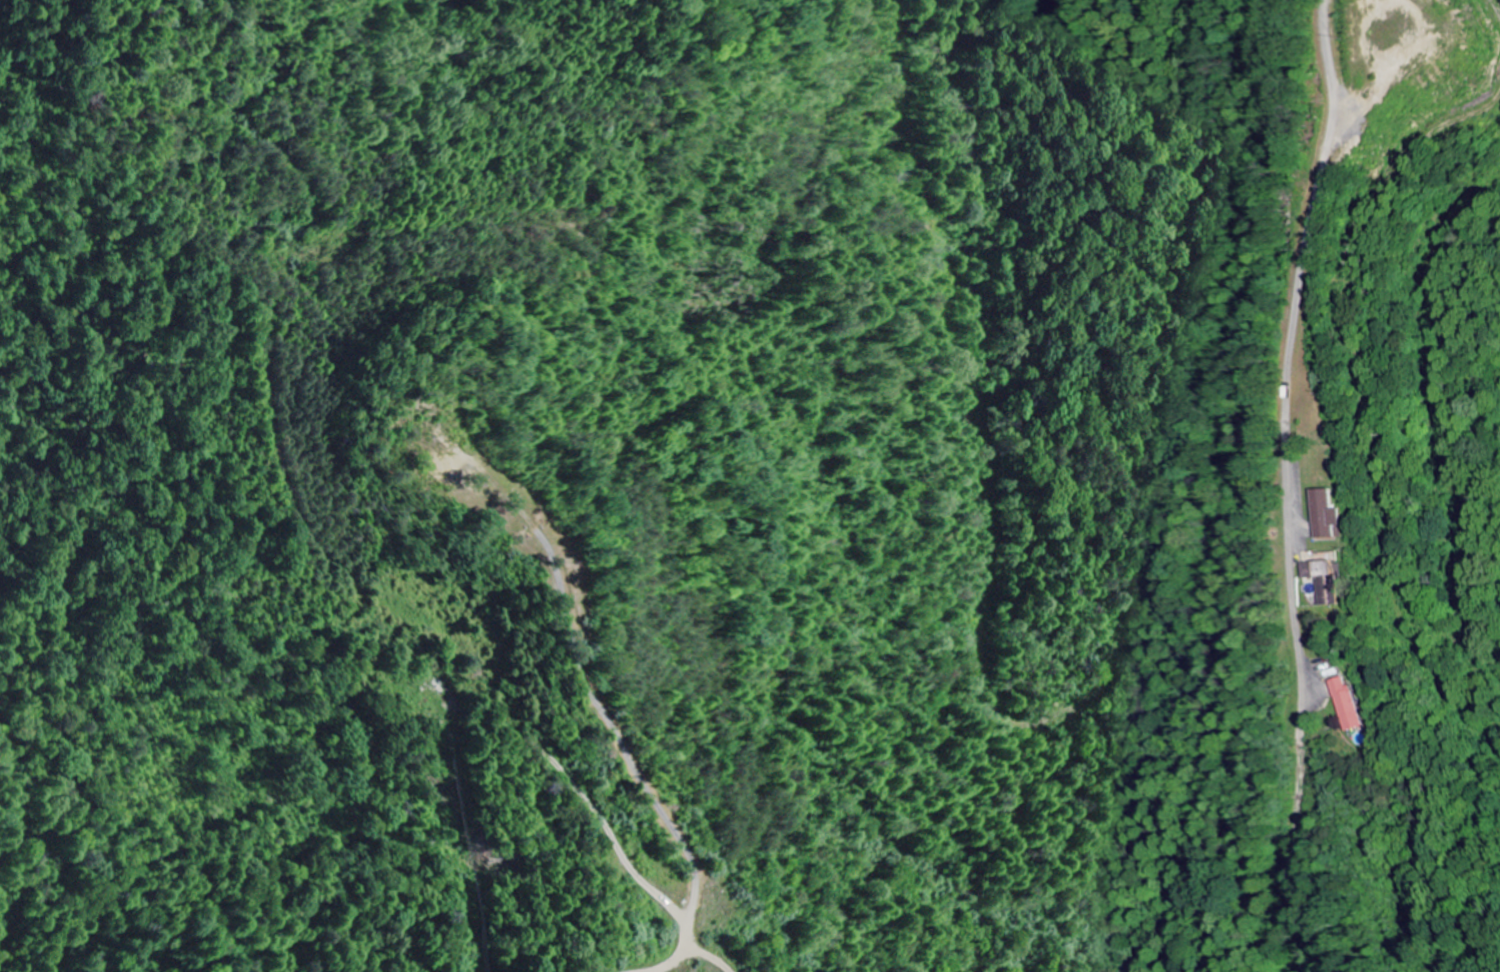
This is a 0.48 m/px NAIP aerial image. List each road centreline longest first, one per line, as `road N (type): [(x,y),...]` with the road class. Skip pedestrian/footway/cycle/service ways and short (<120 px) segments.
road 1 (residential): [(1323,0),(1330,131),(1284,420),(1298,752)]
road 2 (residential): [(681,971),(689,949),(679,917),(629,868),(577,787),(538,749),(472,715)]

